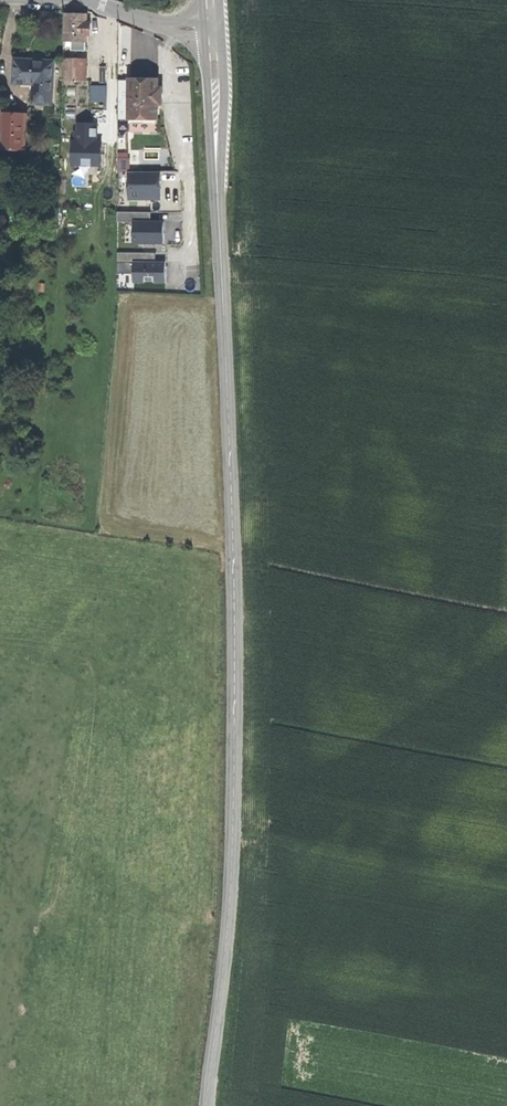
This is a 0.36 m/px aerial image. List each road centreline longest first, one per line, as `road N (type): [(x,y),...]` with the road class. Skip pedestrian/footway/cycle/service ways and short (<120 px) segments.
road 1 (secondary): [(217,179),(234,555),(233,834),(207,1105)]
road 2 (secondary): [(217,179),(221,38)]
road 3 (secondary): [(204,42),(217,179)]

